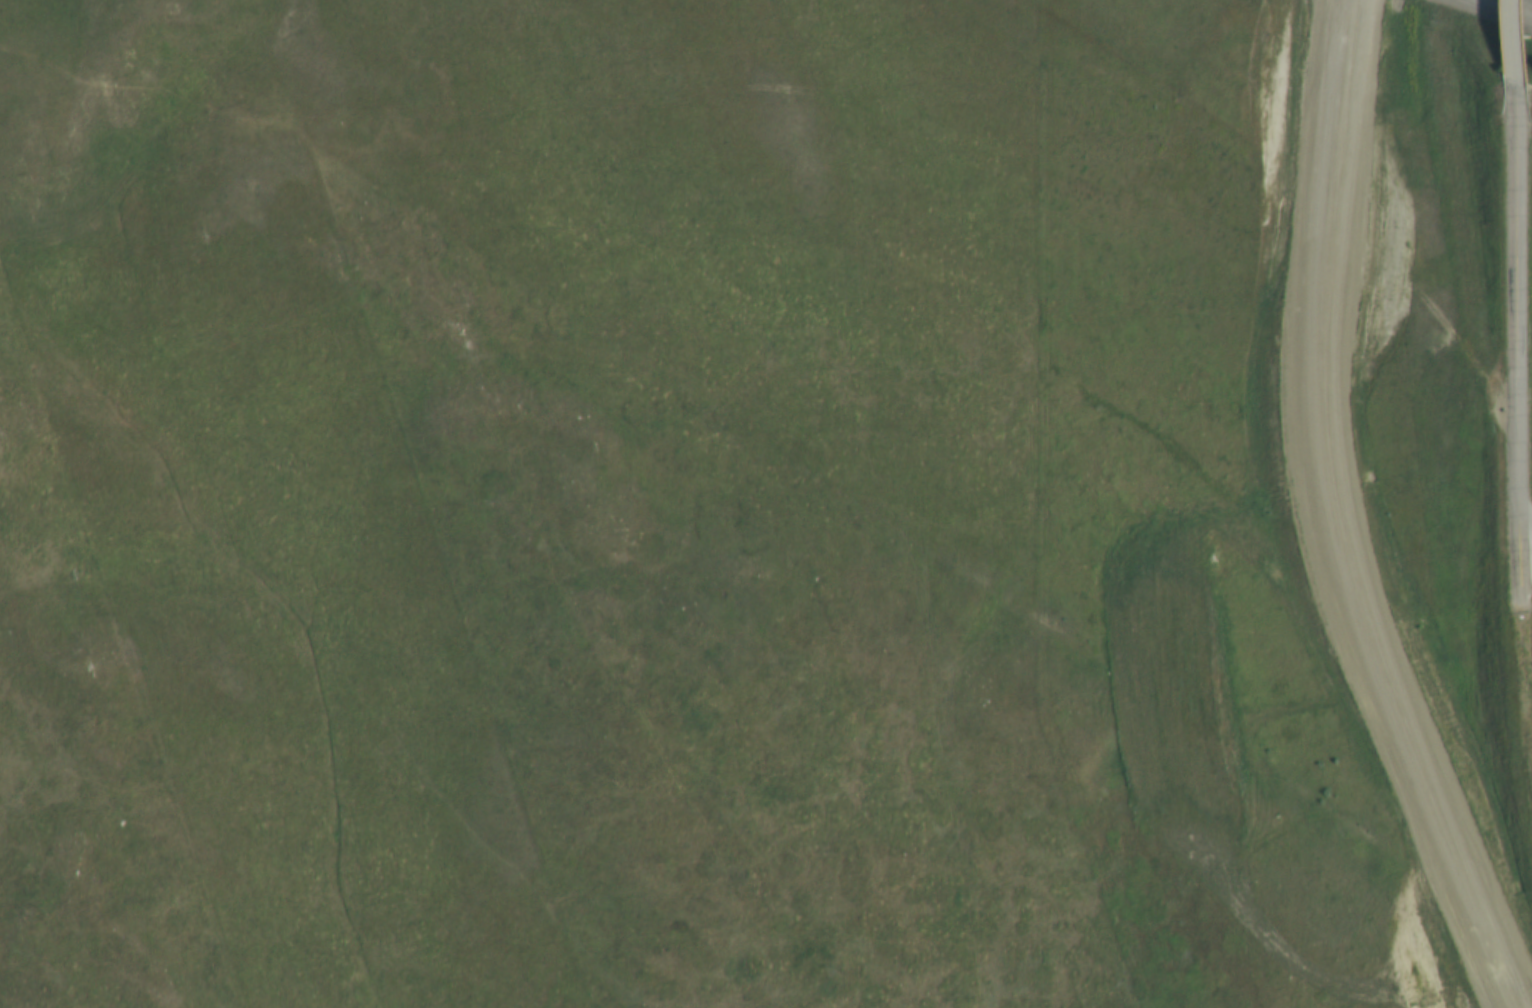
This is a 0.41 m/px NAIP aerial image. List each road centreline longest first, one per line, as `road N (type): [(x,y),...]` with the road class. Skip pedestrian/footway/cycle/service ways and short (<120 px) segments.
road 1 (tertiary): [(1516,545),(1518,82)]
road 2 (tertiary): [(1531,744),(1516,545)]

